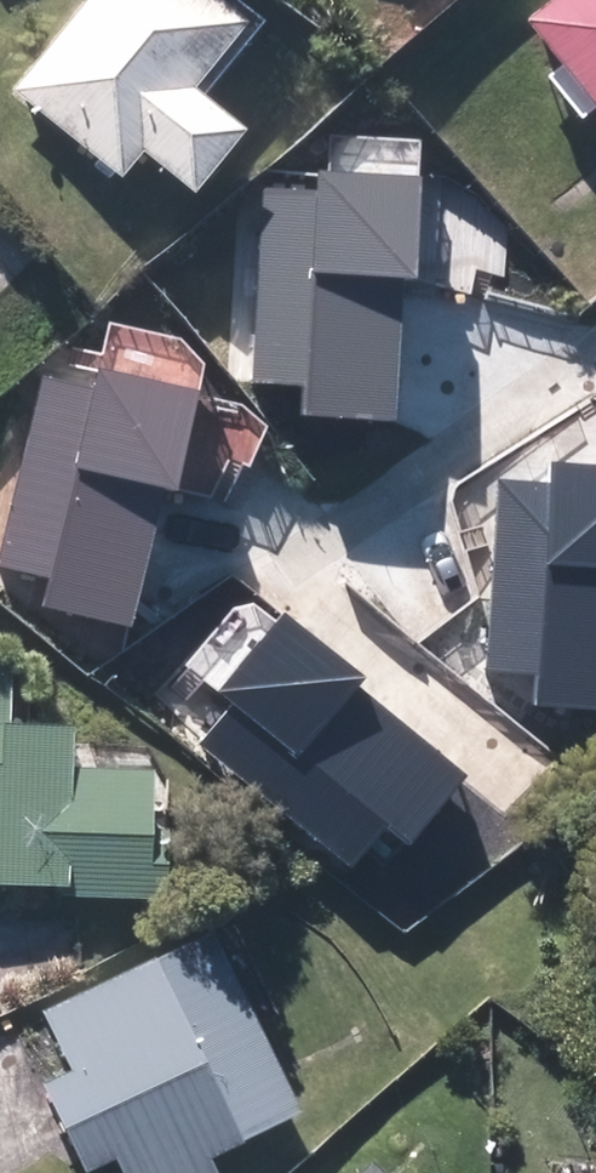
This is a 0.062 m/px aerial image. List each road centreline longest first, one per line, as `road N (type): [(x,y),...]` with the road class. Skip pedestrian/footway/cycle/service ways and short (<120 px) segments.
road 1 (residential): [(595,350),(319,546)]

